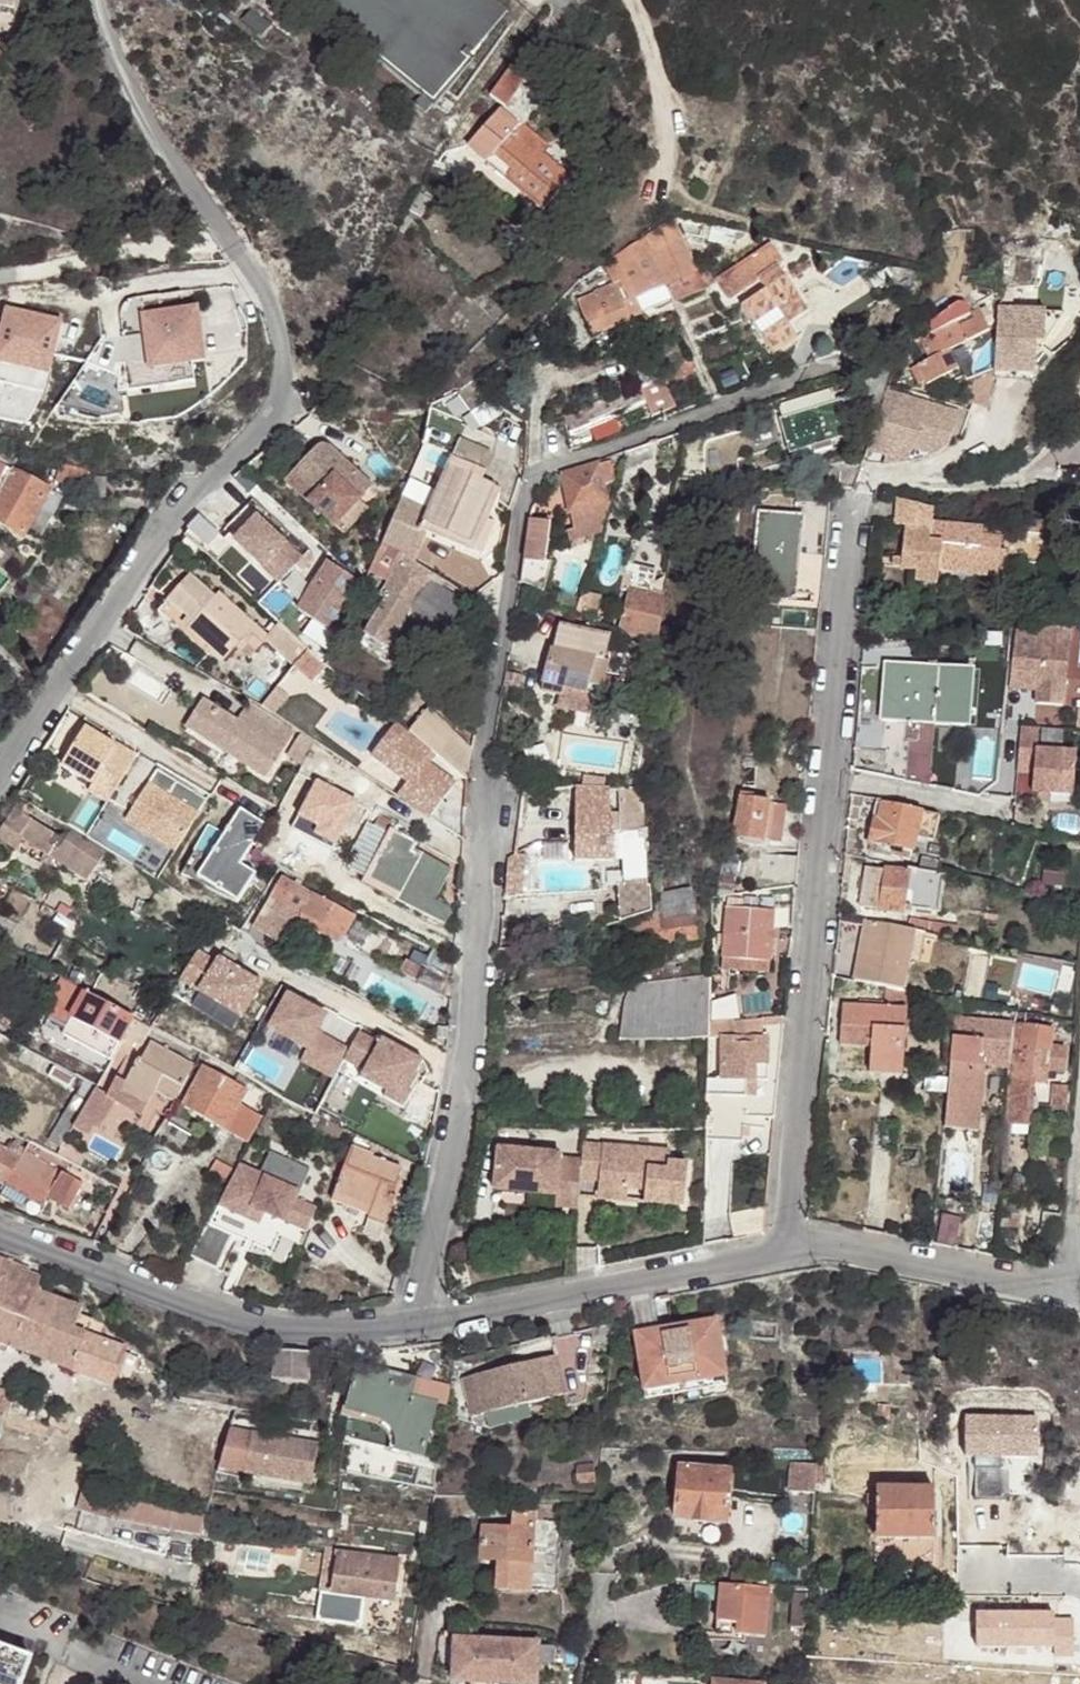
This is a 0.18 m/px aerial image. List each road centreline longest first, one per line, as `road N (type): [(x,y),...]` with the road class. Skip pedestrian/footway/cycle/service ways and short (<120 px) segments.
road 1 (residential): [(785,385),(557,466),(530,484),(477,768),(490,834),(469,1041),(414,1325)]
road 2 (residential): [(0,782),(168,513),(216,480),(278,406),(285,368),(269,303),(216,197),(165,126),(102,0)]
road 3 (residential): [(850,502),(785,1249)]
road 4 (residential): [(414,1325),(278,1332),(0,1229)]
road 5 (residential): [(785,1249),(414,1325)]
road 6 (residential): [(1068,1282),(1031,1286),(818,1248),(785,1249)]
road 7 (residential): [(1068,1282),(1079,1147)]

